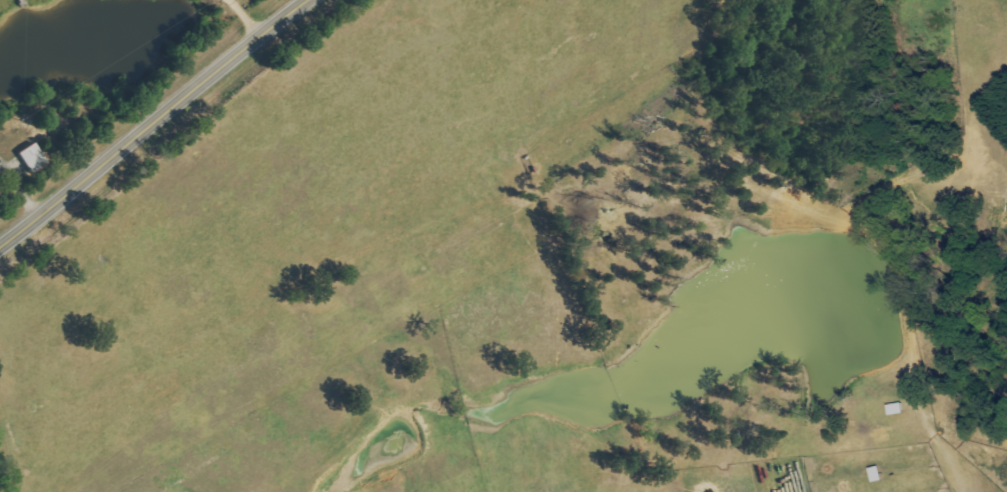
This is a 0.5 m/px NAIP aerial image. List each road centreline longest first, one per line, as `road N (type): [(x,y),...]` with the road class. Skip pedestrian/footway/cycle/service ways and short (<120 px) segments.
road 1 (secondary): [(316,0),(229,61),(0,249)]

